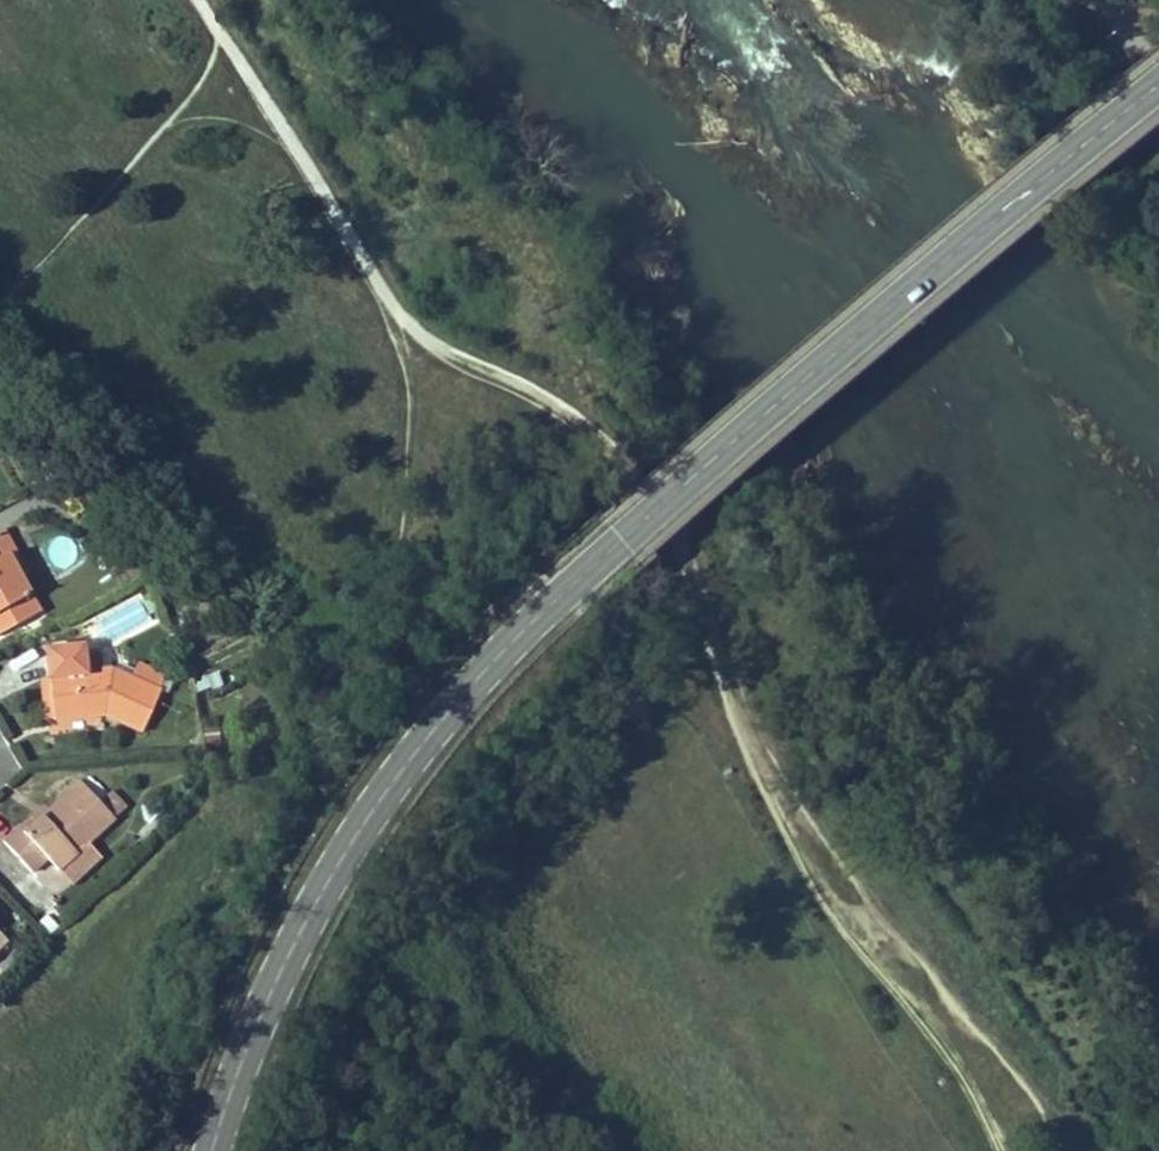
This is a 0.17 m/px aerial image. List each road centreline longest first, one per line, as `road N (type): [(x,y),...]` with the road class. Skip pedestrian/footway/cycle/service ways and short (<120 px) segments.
road 1 (secondary): [(214,1150),(289,956),(348,842),(432,732),(565,593),(1158,88)]

